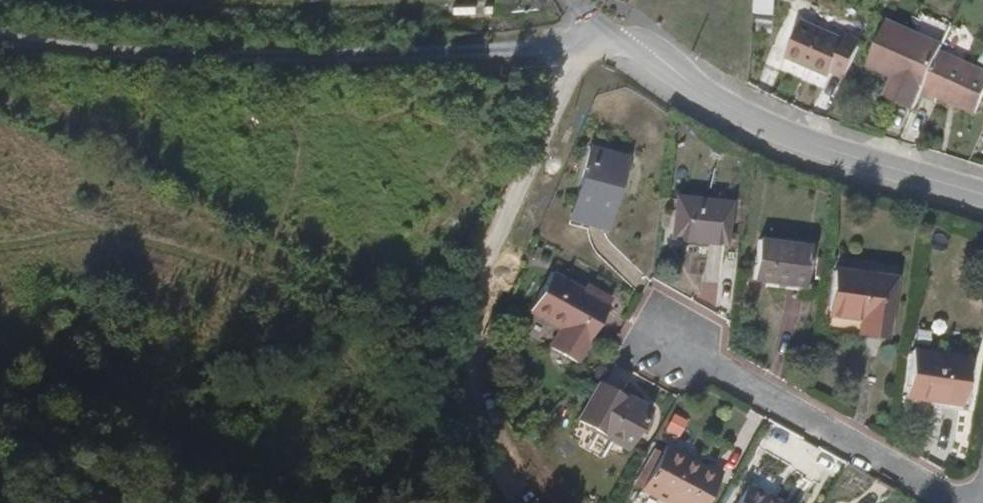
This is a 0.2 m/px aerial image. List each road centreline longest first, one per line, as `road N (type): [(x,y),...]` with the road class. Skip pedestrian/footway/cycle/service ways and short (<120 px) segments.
road 1 (unclassified): [(583,55),(563,47),(307,59),(130,55),(0,40)]
road 2 (residential): [(514,502),(466,419),(454,348),(482,253),(583,55)]
road 3 (residential): [(624,34),(745,118),(982,195)]
road 4 (residential): [(957,502),(660,341)]

